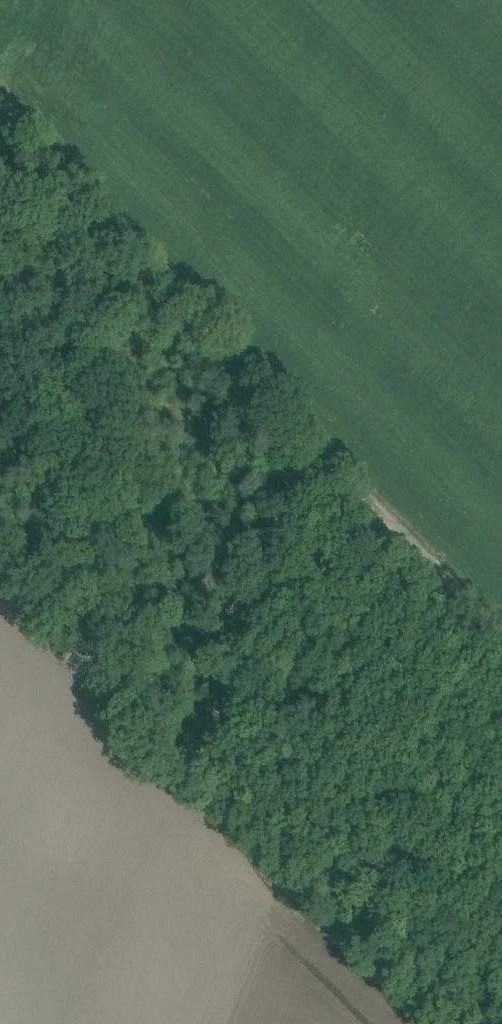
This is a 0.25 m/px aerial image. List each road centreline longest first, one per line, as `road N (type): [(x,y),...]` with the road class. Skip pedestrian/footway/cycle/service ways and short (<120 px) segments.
road 1 (track): [(0,582),(143,769),(166,775),(184,756),(291,469),(319,461),(338,467),(501,627)]
road 2 (track): [(166,775),(239,864),(172,1023)]

